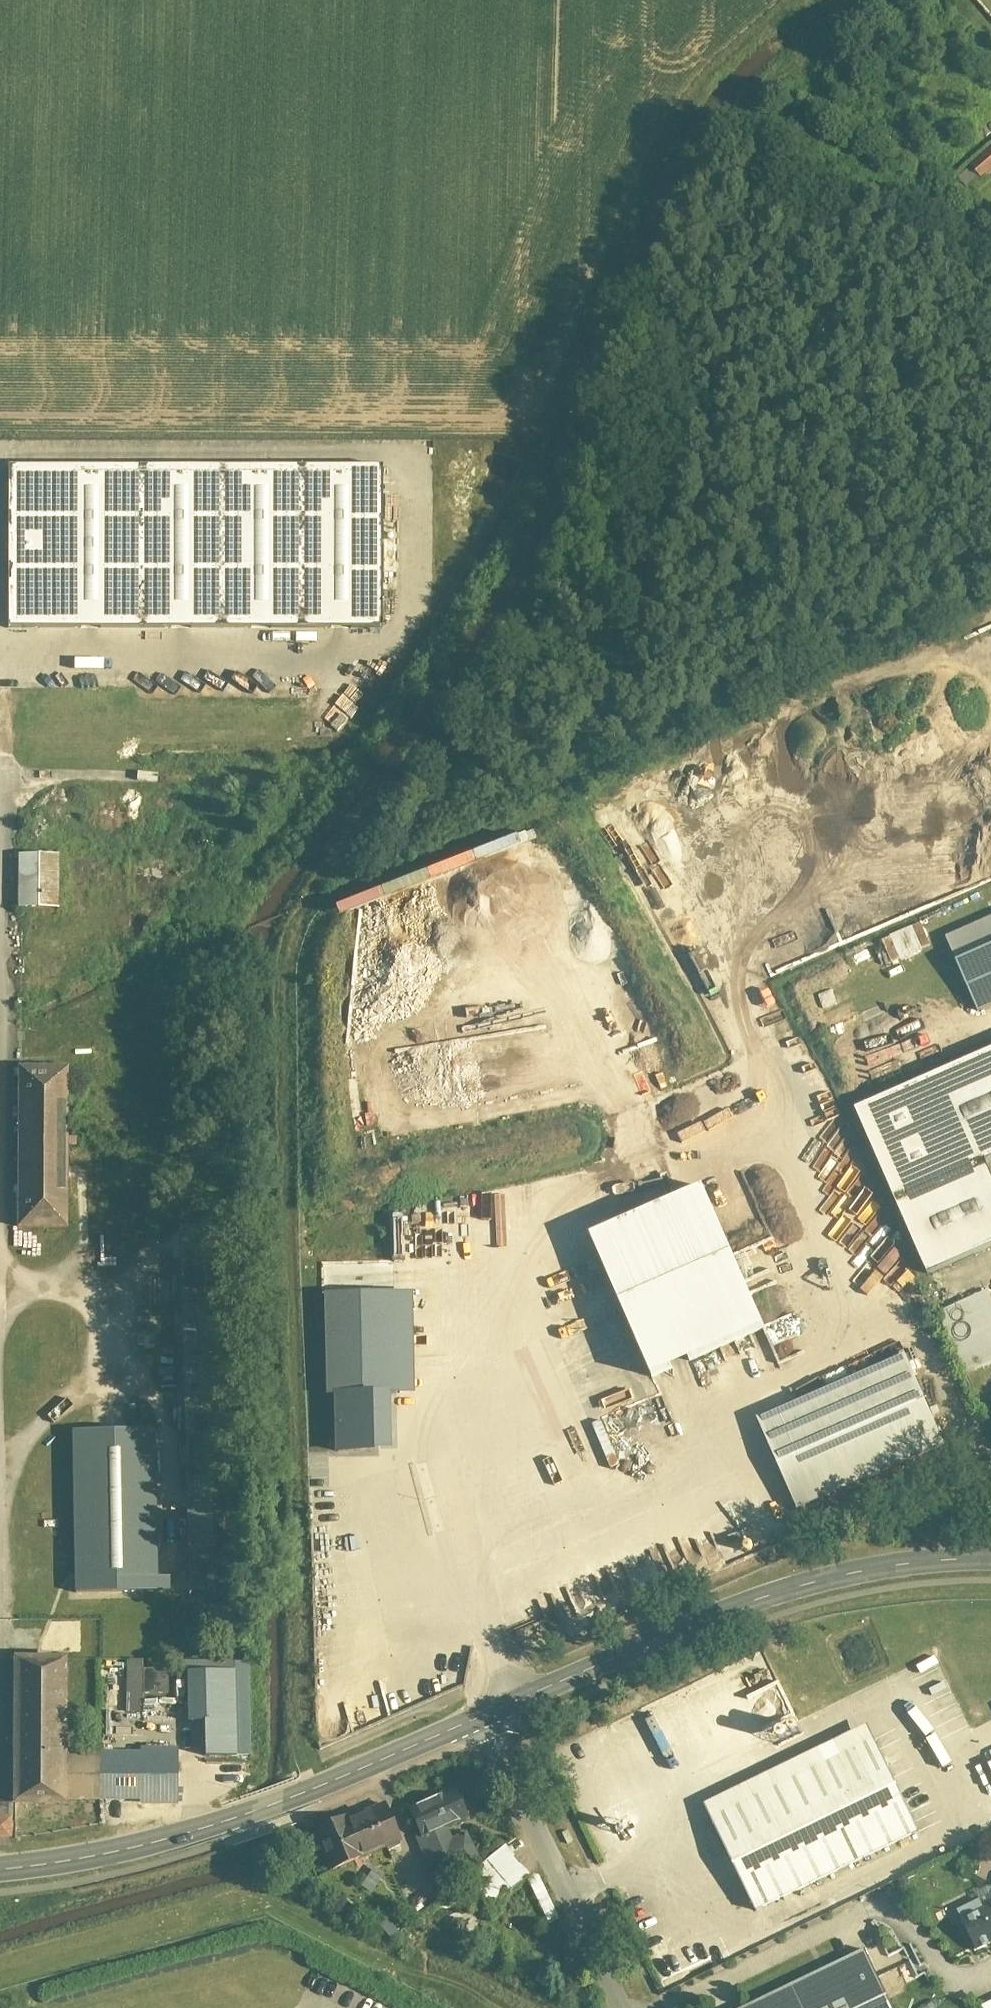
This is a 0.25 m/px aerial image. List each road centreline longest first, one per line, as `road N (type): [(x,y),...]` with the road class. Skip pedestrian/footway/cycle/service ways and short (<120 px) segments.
road 1 (tertiary): [(990,1560),(928,1560),(795,1588),(475,1722)]
road 2 (tertiary): [(475,1722),(227,1825),(0,1871)]
road 3 (unclassified): [(623,2007),(475,1722)]

